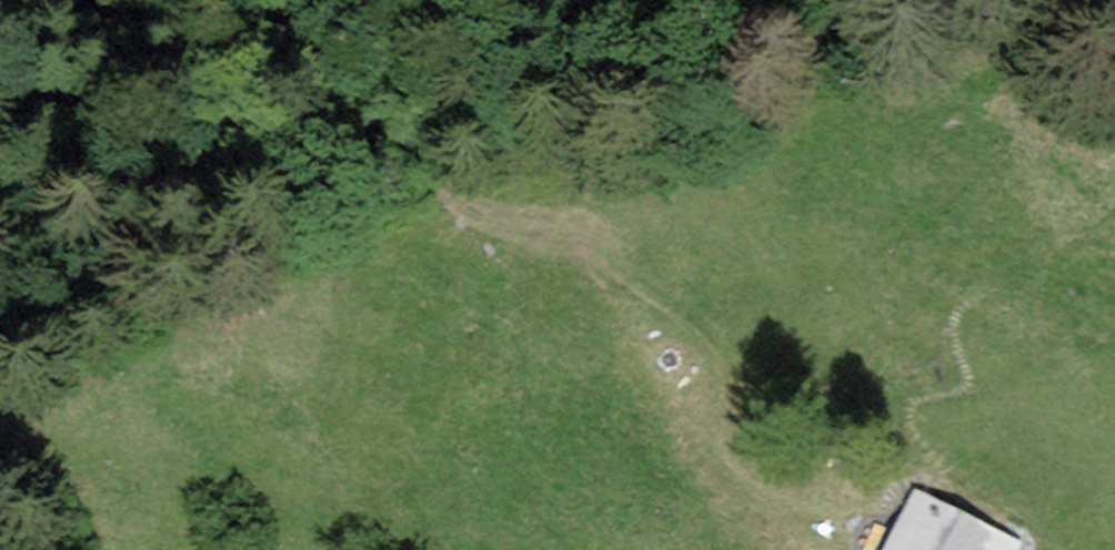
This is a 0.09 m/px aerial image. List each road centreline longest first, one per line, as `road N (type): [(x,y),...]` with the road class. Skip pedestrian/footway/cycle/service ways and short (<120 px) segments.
road 1 (track): [(716,549),(699,466),(643,367),(622,282),(597,244),(572,223),(411,169),(382,139)]
road 2 (track): [(382,139),(775,0)]

